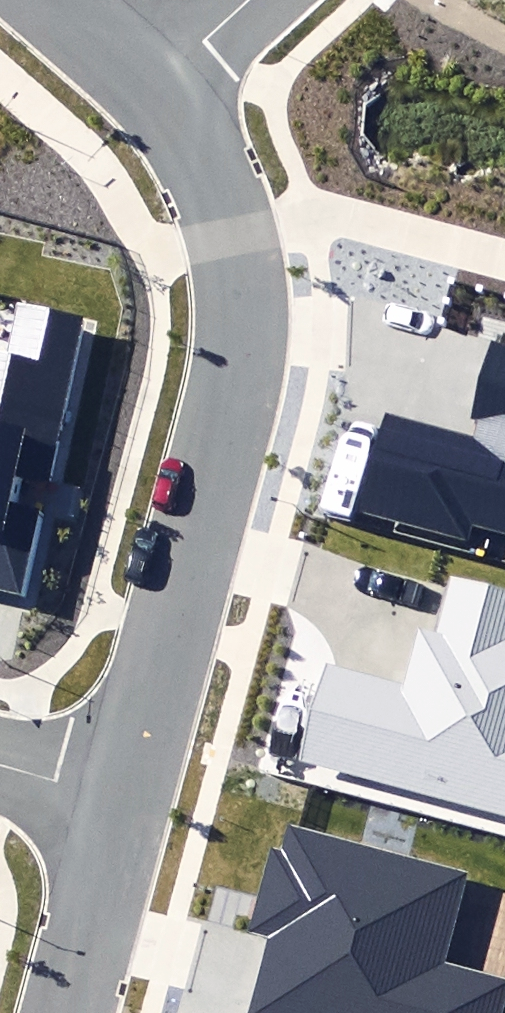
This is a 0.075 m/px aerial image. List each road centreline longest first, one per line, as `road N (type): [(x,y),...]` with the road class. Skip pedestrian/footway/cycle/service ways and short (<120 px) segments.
road 1 (residential): [(124,798),(237,375),(242,307),(218,191),(182,119),(154,86)]
road 2 (residential): [(67,1012),(124,798)]
road 3 (residential): [(154,86),(53,0)]
road 4 (residential): [(0,764),(124,798)]
road 5 (residential): [(154,86),(249,0)]

